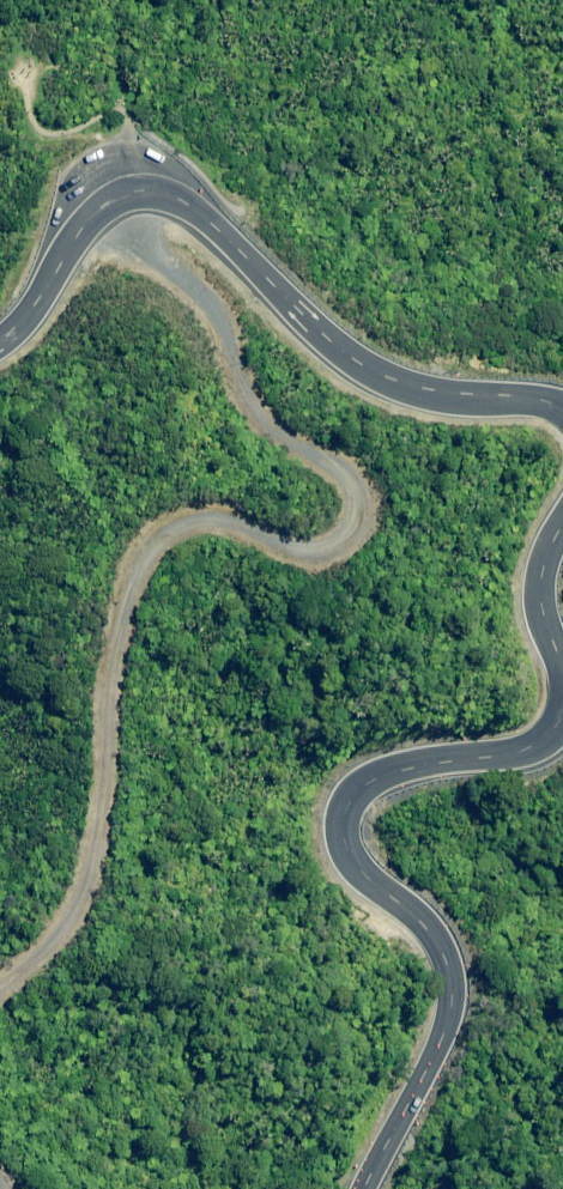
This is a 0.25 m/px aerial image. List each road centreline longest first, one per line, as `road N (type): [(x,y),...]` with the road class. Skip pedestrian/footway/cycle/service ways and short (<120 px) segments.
road 1 (track): [(103,206),(206,295),(256,402),(348,480),(357,511),(347,538),(317,550),(235,523),(202,522),(171,533),(146,563),(129,604),(113,695),(97,852),(52,942),(0,989)]
road 2 (primary): [(0,343),(79,230),(124,190),(153,181),(181,188),(336,339),(379,367),(444,390),(515,394),(562,407)]
road 3 (primary): [(562,718),(517,755),(400,770),(362,786),(345,820),(351,856),(425,923),(452,969),(454,1012),(368,1188)]
road 4 (primary): [(562,529),(542,594),(562,662)]

